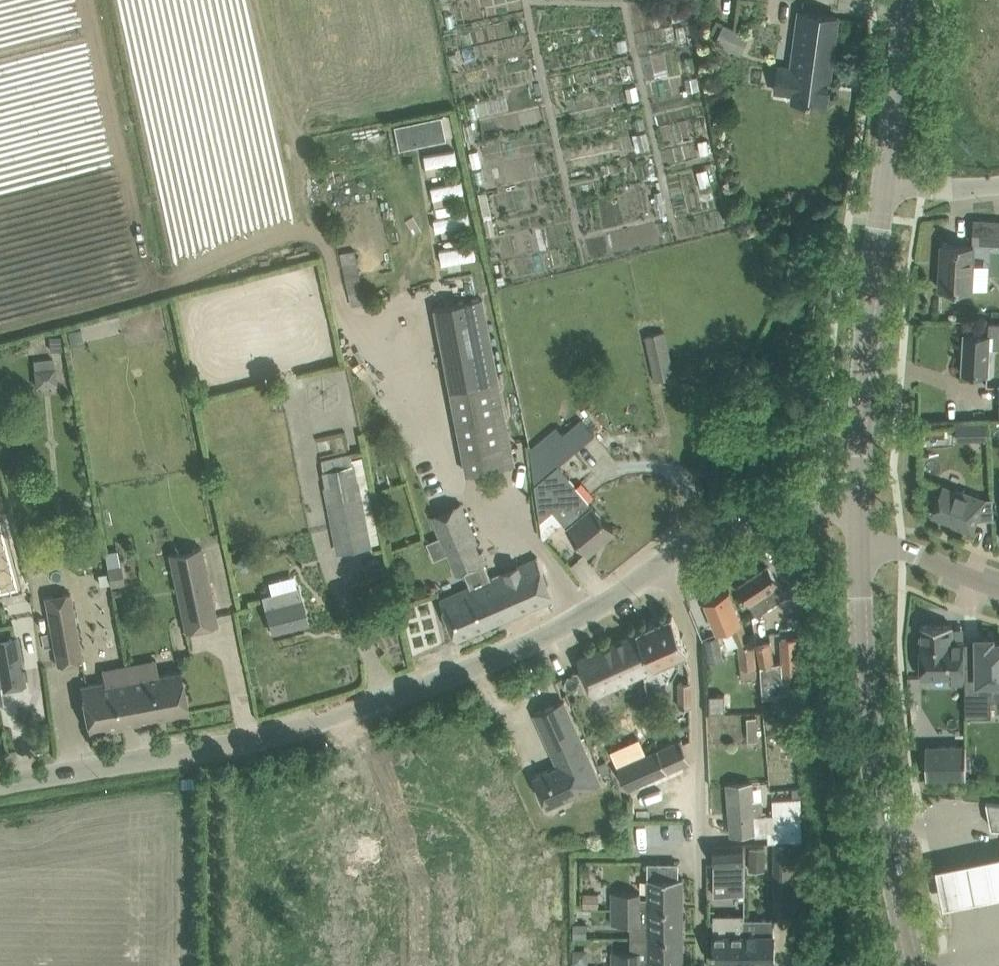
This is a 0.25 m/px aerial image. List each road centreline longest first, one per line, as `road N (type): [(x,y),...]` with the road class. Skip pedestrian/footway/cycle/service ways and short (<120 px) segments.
road 1 (unclassified): [(0,788),(242,748),(494,657),(577,619),(665,560)]
road 2 (tertiary): [(912,965),(870,735),(860,549)]
road 3 (residential): [(701,965),(695,639),(665,560)]
road 4 (tertiary): [(859,508),(883,185)]
road 5 (unclassified): [(665,560),(708,526),(751,511),(859,508)]
road 6 (tertiary): [(883,185),(909,0)]
road 7 (residential): [(998,588),(904,551),(860,549)]

